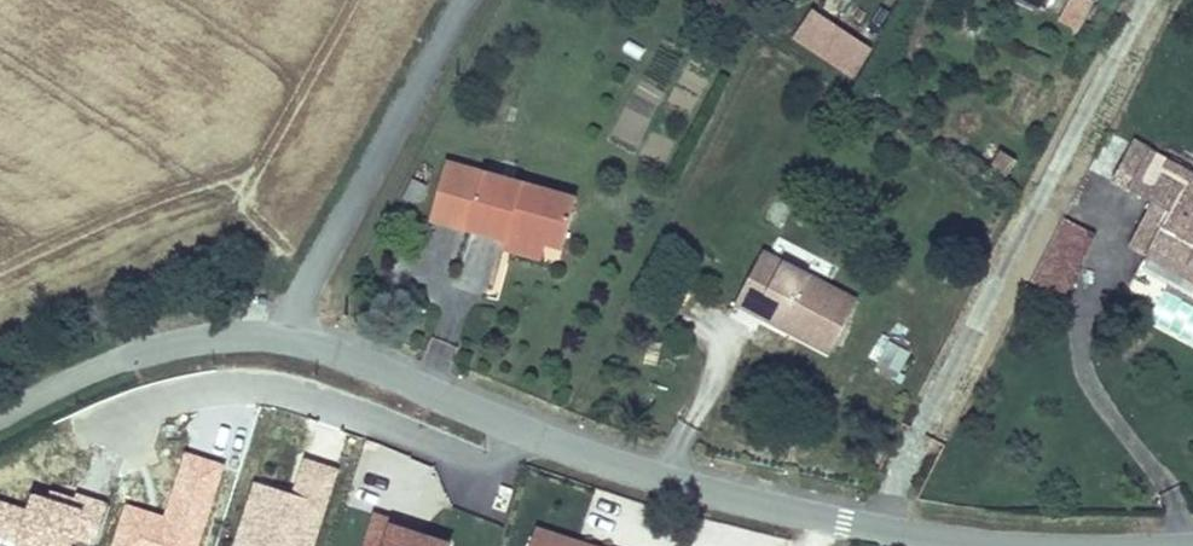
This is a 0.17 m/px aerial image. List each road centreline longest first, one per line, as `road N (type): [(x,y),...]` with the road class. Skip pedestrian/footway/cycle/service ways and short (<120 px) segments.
road 1 (tertiary): [(980,545),(659,482),(569,453),(347,358),(275,343),(197,339),(153,350),(0,417)]

